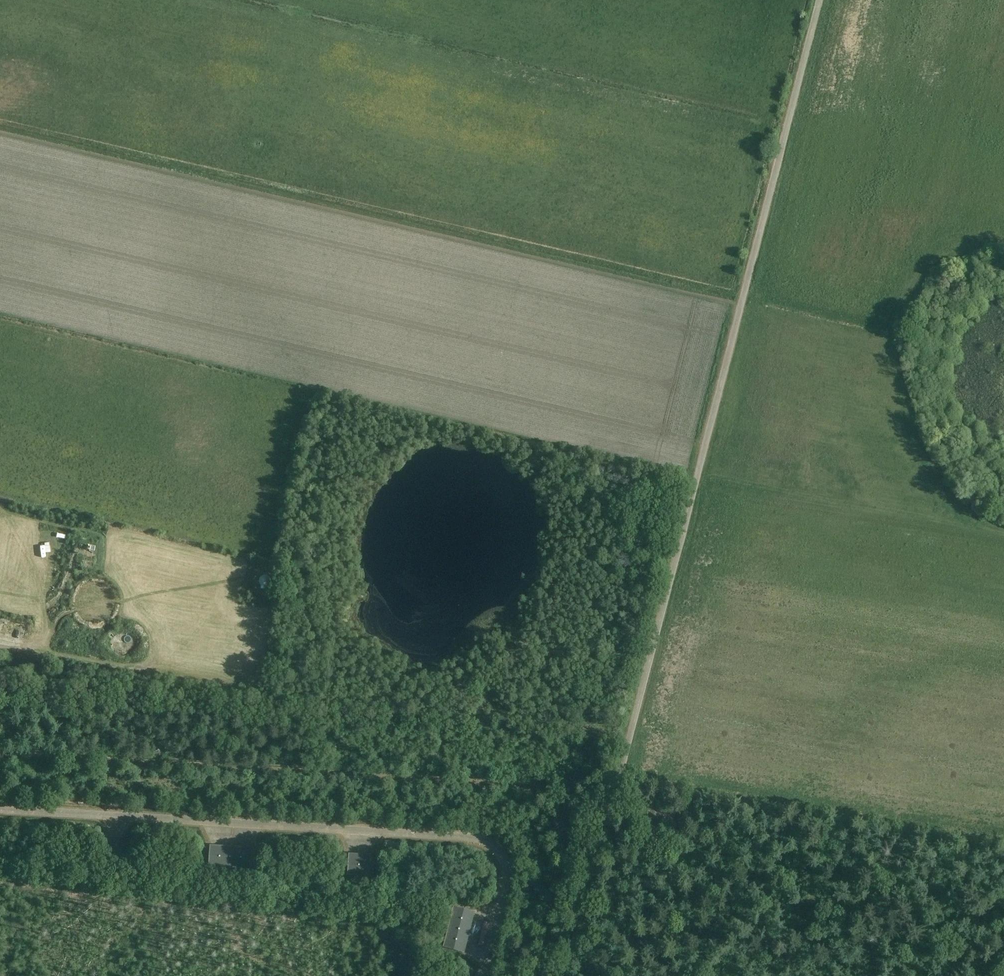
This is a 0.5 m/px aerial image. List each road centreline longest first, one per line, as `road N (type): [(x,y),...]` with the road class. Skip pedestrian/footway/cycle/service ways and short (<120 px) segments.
road 1 (unclassified): [(568,975),(819,0)]
road 2 (track): [(259,709),(0,657)]

